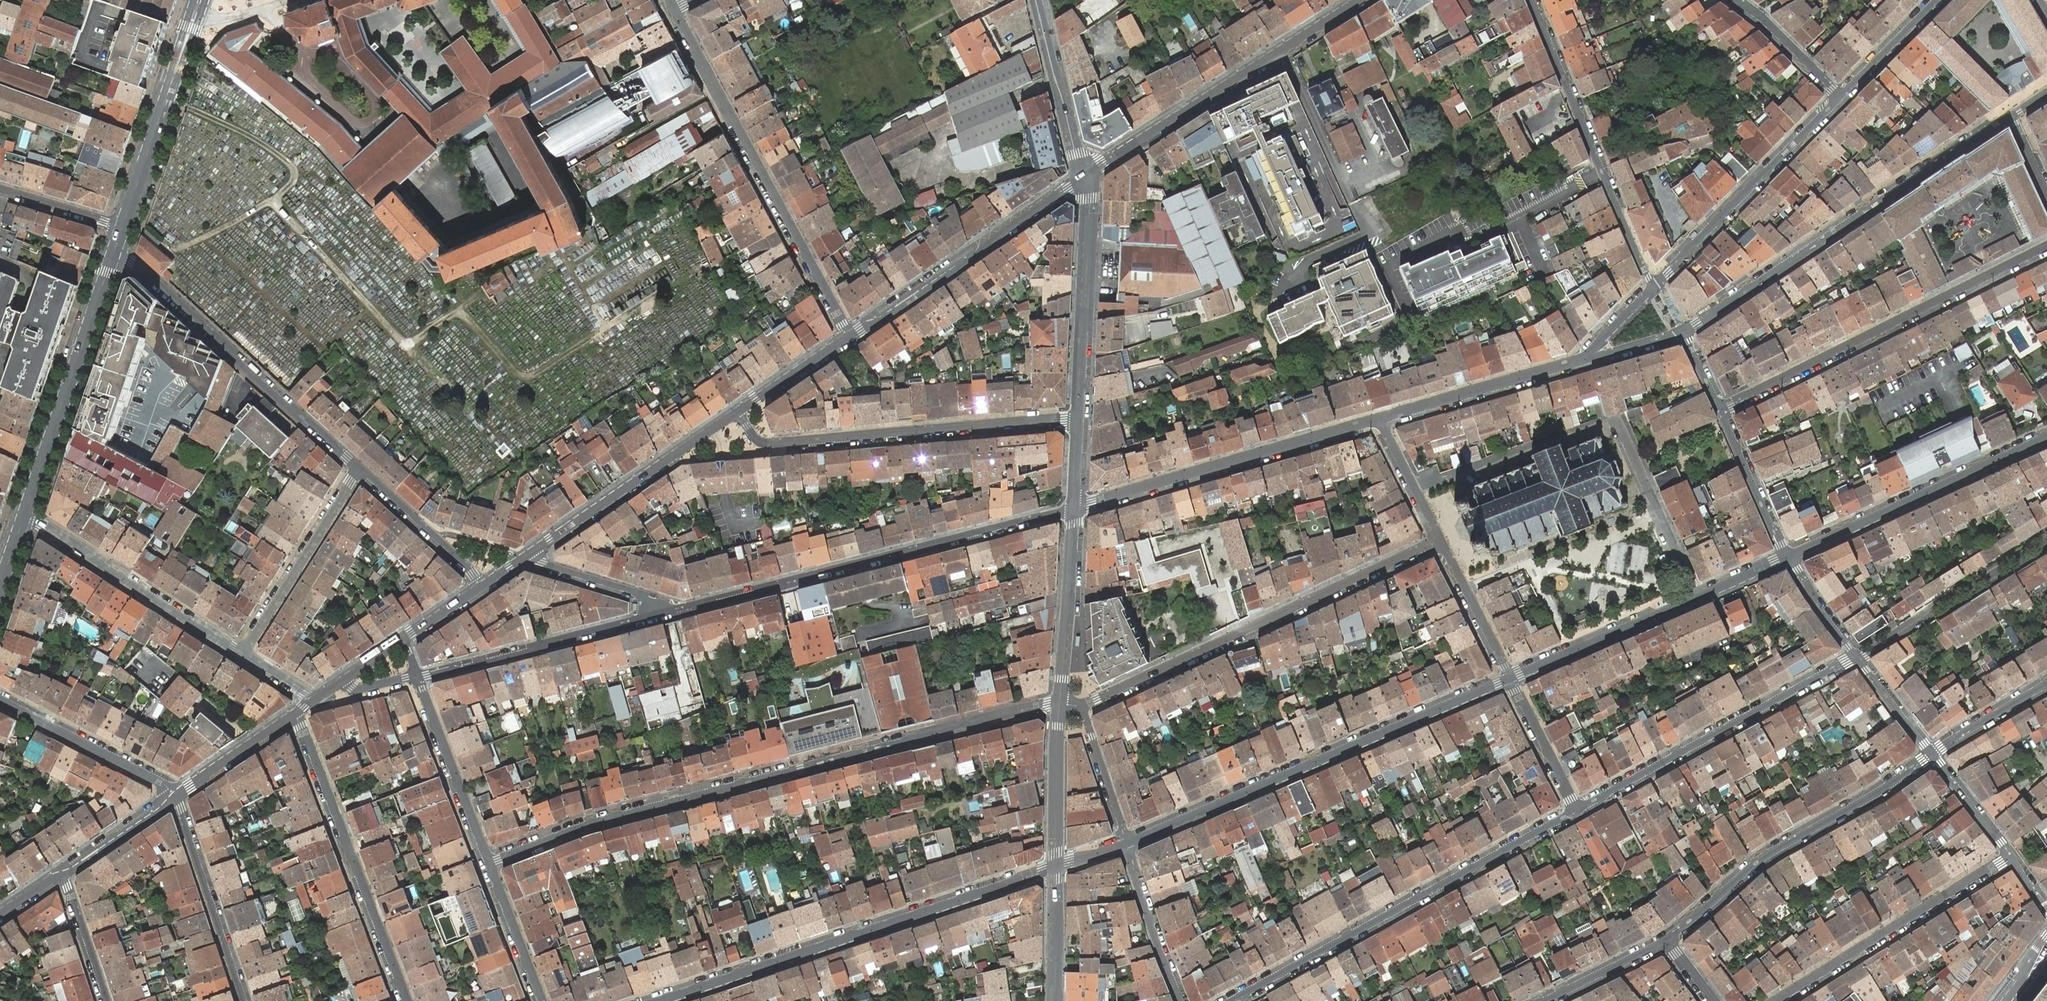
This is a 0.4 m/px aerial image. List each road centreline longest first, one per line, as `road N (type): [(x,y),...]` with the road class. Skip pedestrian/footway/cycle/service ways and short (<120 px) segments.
road 1 (residential): [(1060,704),(593,822),(488,863)]
road 2 (residential): [(657,614),(1074,507)]
road 3 (tertiary): [(1126,843),(1511,678)]
road 4 (tertiary): [(659,1000),(1055,868)]
road 5 (residential): [(1577,809),(1230,1000)]
road 6 (residential): [(1083,706),(1440,540)]
road 7 (residential): [(1680,331),(2009,117)]
road 8 (residential): [(852,335),(672,9)]
road 9 (residential): [(2046,245),(1719,409)]
road 10 (residential): [(1078,419),(770,443),(756,438),(741,410)]
road 11 (tertiary): [(1364,0),(1083,178)]
road 12 (residential): [(114,251),(132,257),(360,470)]
road 13 (residential): [(1666,941),(1770,852),(1932,755)]
road 14 (residential): [(1074,507),(1380,418)]
road 15 (residential): [(1577,809),(1856,658)]
road 16 (residential): [(1532,0),(1654,289)]
road 17 (residential): [(294,713),(407,1000)]
road 18 (tertiary): [(1789,556),(2046,437)]
road 19 (tertiary): [(114,251),(23,517)]
road 20 (tertiary): [(1083,178),(852,335)]
road 21 (residential): [(1775,1000),(2011,855)]
road 22 (residential): [(1841,96),(1654,289)]
road 23 (tertiary): [(741,410),(524,557)]
road 24 (residential): [(242,651),(23,517)]
road 25 (residential): [(417,676),(657,614)]
road 26 (tertiary): [(1078,419),(1089,212),(1083,178)]
road 27 (tertiary): [(199,0),(122,226)]
road 28 (residential): [(1380,418),(1606,352)]
road 29 (residential): [(1856,658),(2046,540)]
road 30 (residential): [(242,651),(360,470)]
road 31 (residential): [(244,1000),(174,796)]
road 32 (tertiary): [(1511,678),(1695,597)]
road 33 (residential): [(488,863),(417,676)]
road 34 (residential): [(174,796),(0,699)]
road 35 (tertiary): [(1060,704),(1074,507)]
road 36 (residential): [(1695,597),(1615,420)]
road 37 (residential): [(1083,178),(1036,0)]
road 38 (residential): [(1415,488),(1579,429)]
road 39 (residential): [(360,470),(481,586)]
road 40 (residential): [(1126,843),(1179,1000)]
road 41 (tertiary): [(1055,868),(1060,704)]
road 42 (residential): [(1789,556),(1719,409)]
road 43 (residential): [(1440,540),(1511,678)]
road 44 (residential): [(657,614),(632,591),(524,557)]
road 45 (residential): [(1511,678),(1577,809)]
road 46 (residential): [(540,1000),(488,863)]
road 47 (tertiary): [(294,713),(174,796)]
road 48 (residential): [(1126,843),(1083,706)]
road 49 (residential): [(1735,0),(1841,96)]
road 50 (tertiary): [(174,796),(62,874)]
road 51 (residential): [(1937,0),(1841,96)]
road 52 (residential): [(2046,684),(1932,755)]
road 53 (residential): [(62,874),(108,1000)]
road 54 (tertiary): [(852,335),(741,410)]
road 55 (residential): [(1546,1000),(1666,941)]
road 56 (tertiary): [(1054,1000),(1055,868)]
road 57 (residential): [(0,188),(122,226)]
road 58 (residential): [(1932,755),(2011,855)]
road 59 (residential): [(1932,755),(1856,658)]
road 60 (residential): [(1856,658),(1789,556)]

